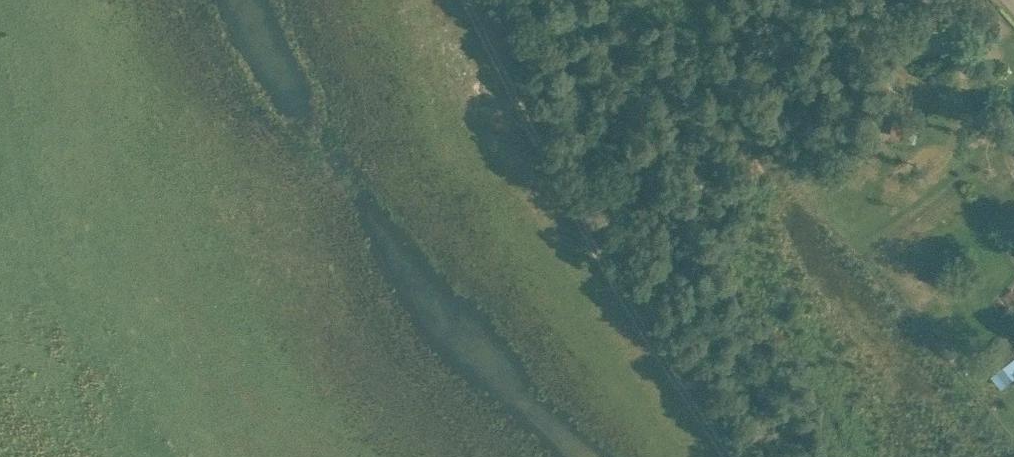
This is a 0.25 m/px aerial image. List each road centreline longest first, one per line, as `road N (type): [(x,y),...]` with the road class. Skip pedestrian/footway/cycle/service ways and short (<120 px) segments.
road 1 (track): [(461,0),(641,341),(715,456)]

